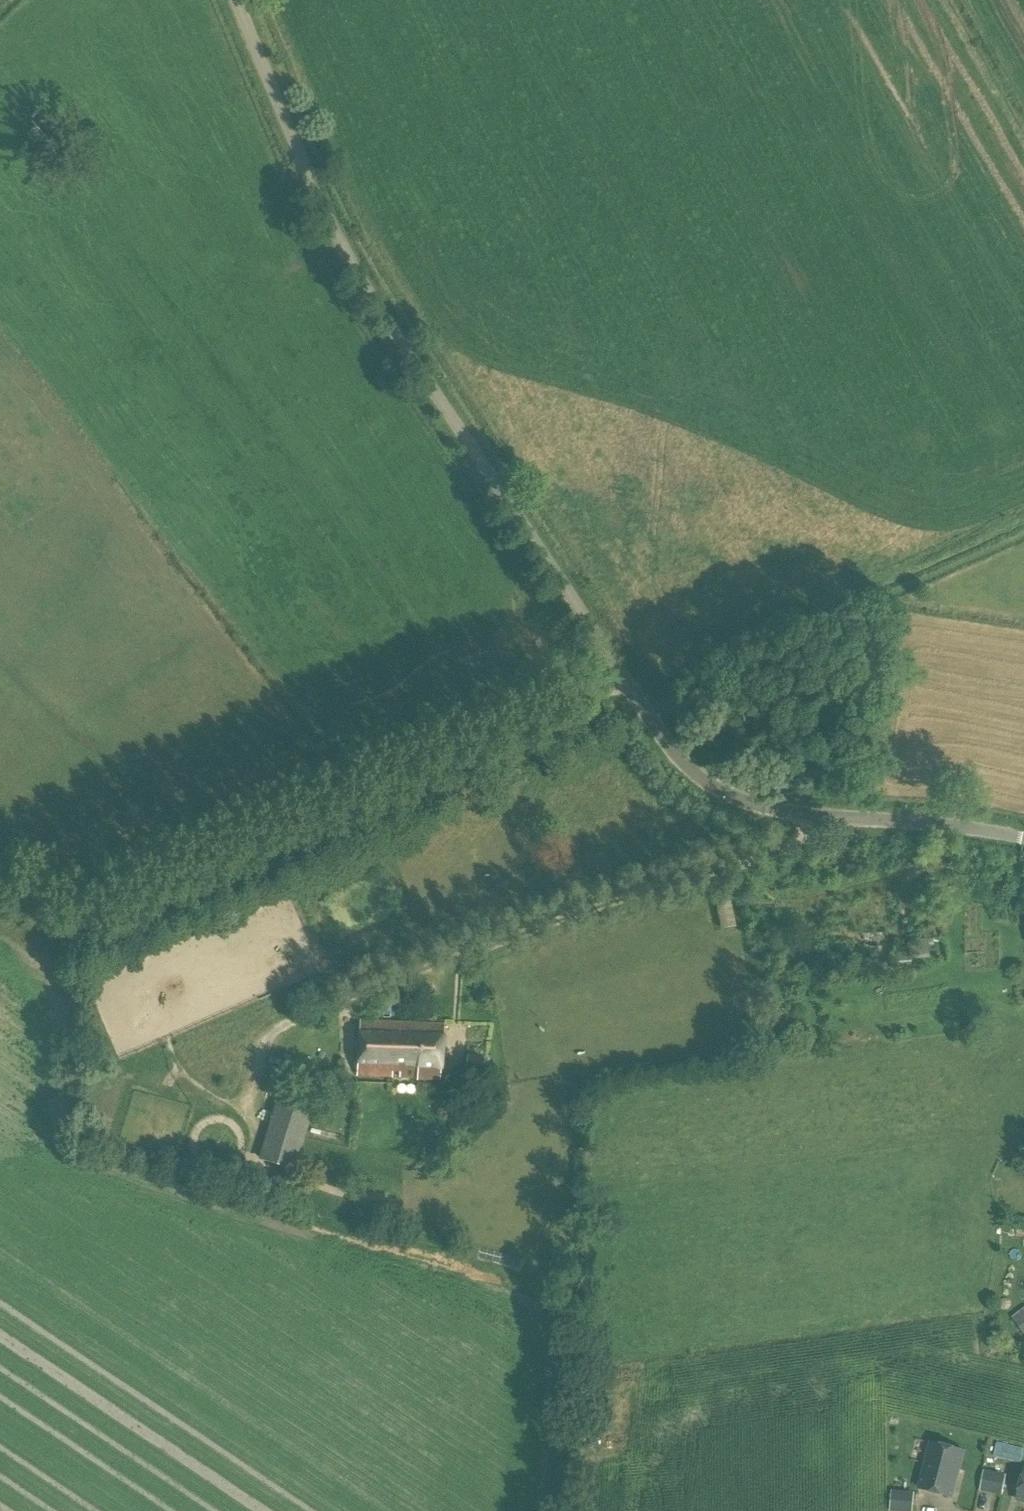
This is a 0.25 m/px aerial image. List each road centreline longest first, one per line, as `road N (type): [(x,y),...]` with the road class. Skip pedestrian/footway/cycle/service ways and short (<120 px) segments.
road 1 (unclassified): [(1023,838),(743,801),(686,766),(376,310),(295,155),(233,0)]
road 2 (track): [(628,685),(116,906),(65,910),(0,871)]

